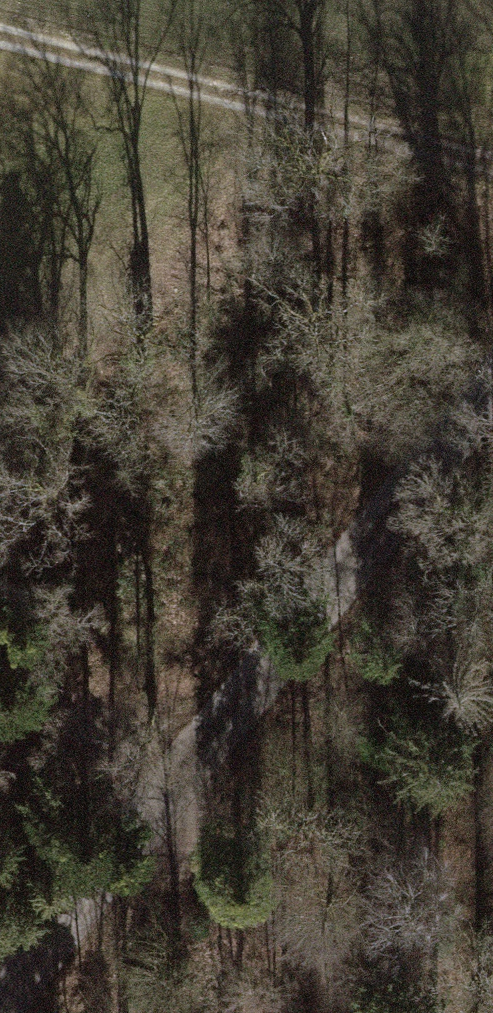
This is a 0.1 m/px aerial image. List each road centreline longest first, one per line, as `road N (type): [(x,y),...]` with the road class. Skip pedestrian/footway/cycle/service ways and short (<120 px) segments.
road 1 (tertiary): [(0,1005),(492,382)]
road 2 (track): [(492,162),(0,36)]
road 3 (track): [(359,1012),(159,804)]
road 4 (track): [(0,692),(193,762)]

